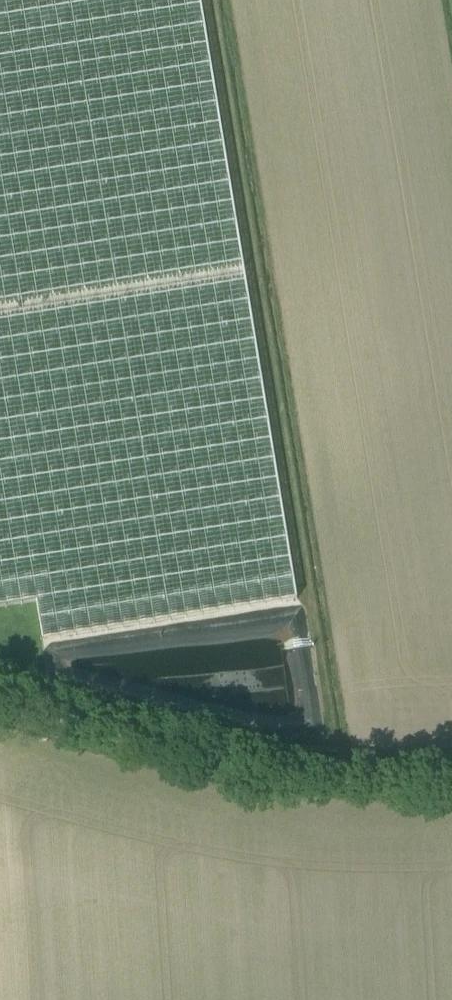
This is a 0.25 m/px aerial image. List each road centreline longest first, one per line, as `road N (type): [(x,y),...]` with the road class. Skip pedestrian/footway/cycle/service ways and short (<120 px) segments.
road 1 (unclassified): [(0,702),(153,744),(283,767),(451,770)]

